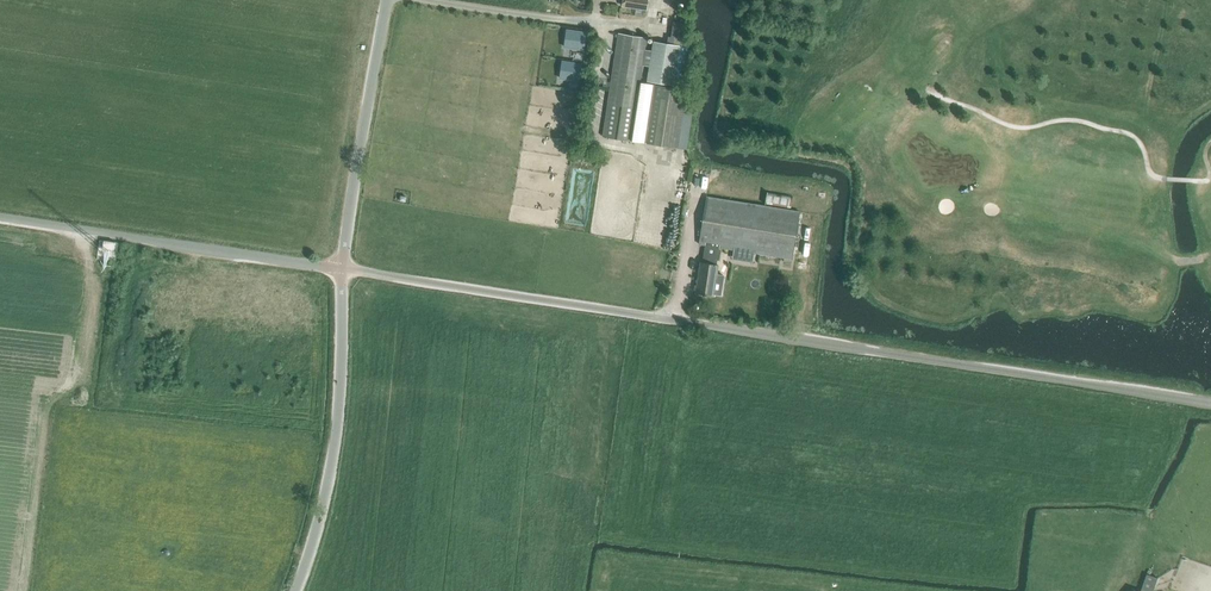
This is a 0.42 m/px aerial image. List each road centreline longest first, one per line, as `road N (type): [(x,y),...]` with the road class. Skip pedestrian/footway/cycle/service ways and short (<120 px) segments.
road 1 (unclassified): [(1210,406),(343,268)]
road 2 (unclassified): [(343,268),(0,218)]
road 3 (unclassified): [(296,590),(336,435),(343,268)]
road 4 (unclassified): [(343,268),(387,0)]

